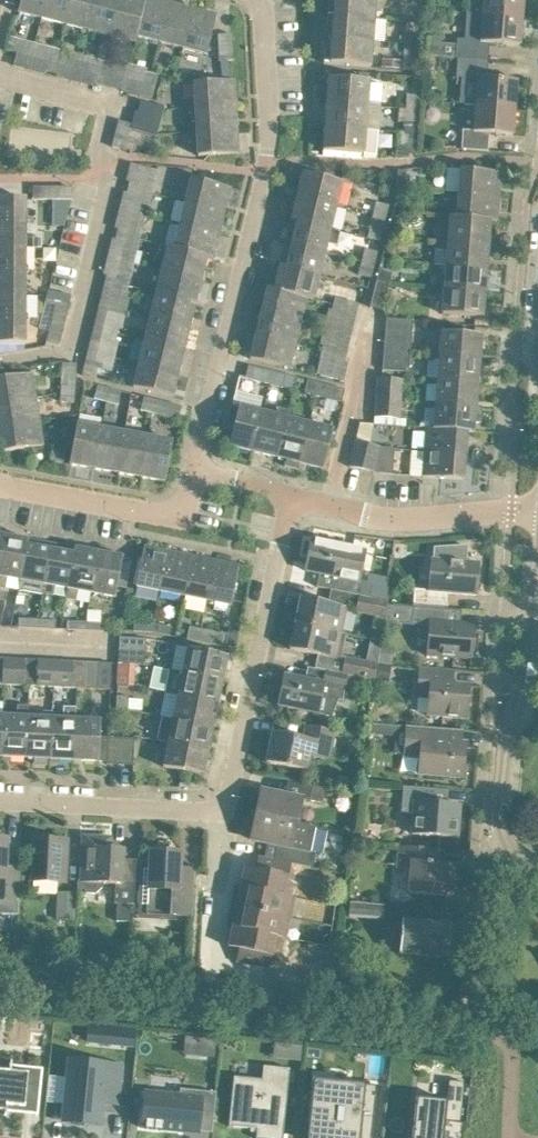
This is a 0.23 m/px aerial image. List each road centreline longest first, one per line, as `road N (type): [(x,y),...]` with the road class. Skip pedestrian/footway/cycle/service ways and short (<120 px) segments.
road 1 (residential): [(196,468),(266,164),(264,13),(257,0)]
road 2 (residential): [(220,810),(293,494)]
road 3 (tertiary): [(537,590),(531,669),(507,739),(501,837),(508,856)]
road 4 (residential): [(293,494),(390,518),(537,508)]
road 5 (residential): [(196,468),(186,503),(159,514),(0,485)]
road 6 (residential): [(220,810),(0,802)]

